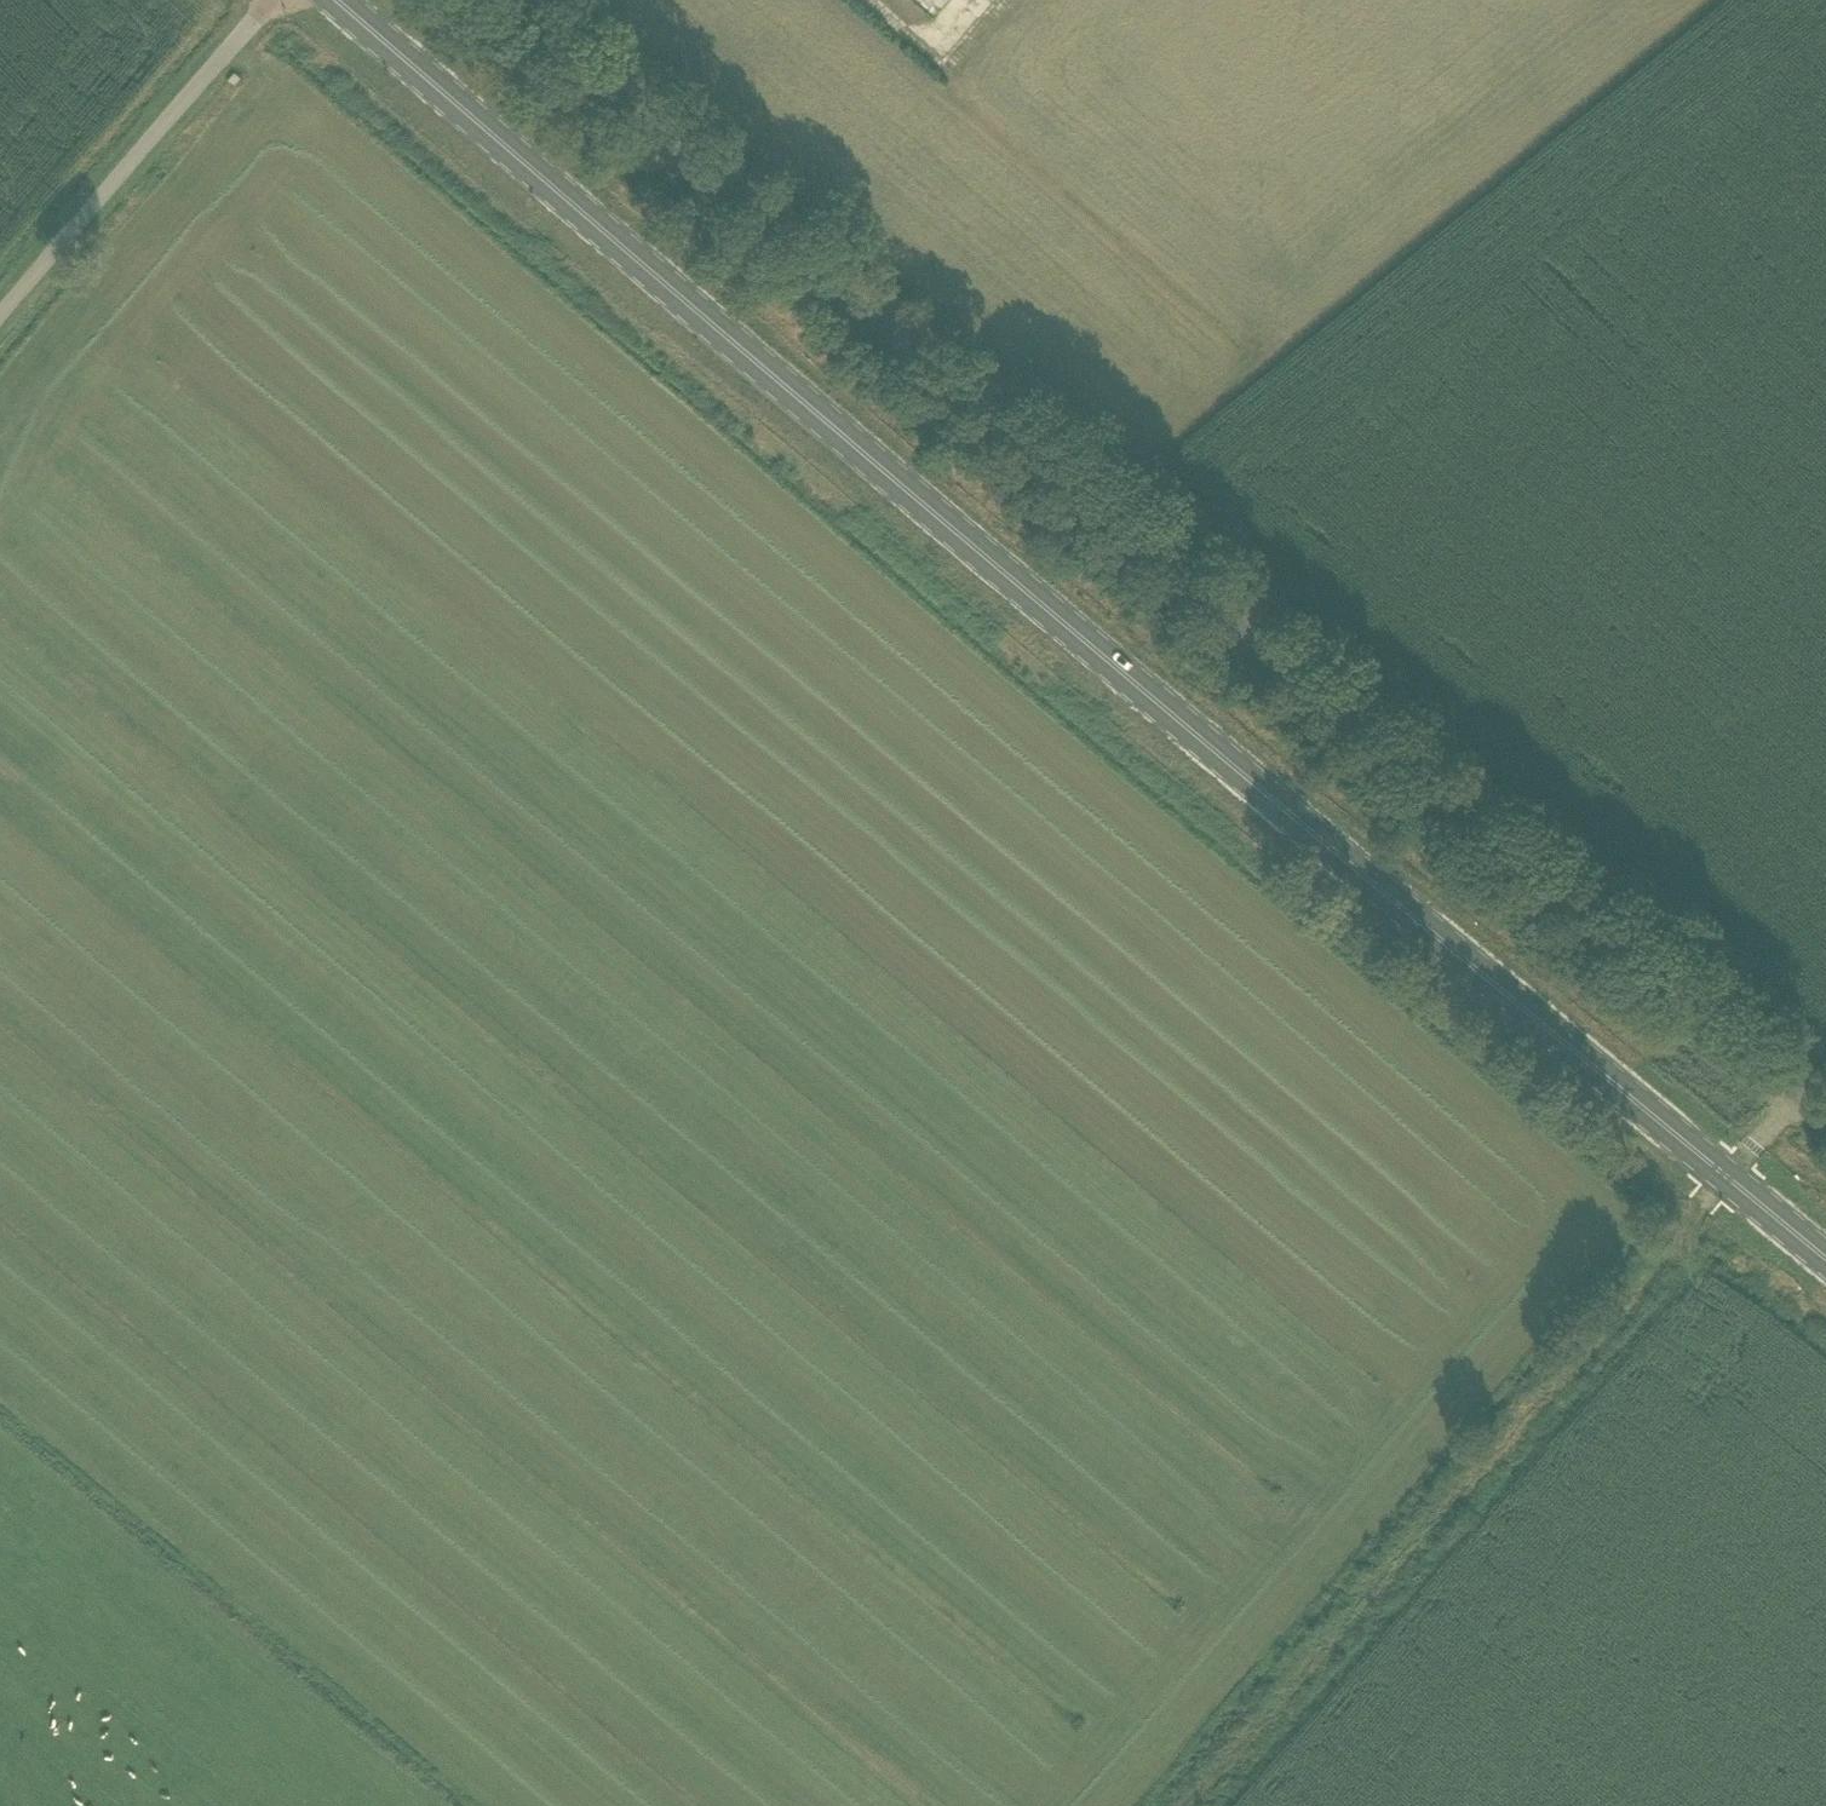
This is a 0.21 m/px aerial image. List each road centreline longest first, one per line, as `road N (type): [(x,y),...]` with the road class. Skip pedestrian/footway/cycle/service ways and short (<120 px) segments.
road 1 (primary): [(1825,1258),(1343,860),(334,0)]
road 2 (unclassified): [(1825,1121),(503,0)]
road 3 (unclassified): [(0,314),(271,0)]

